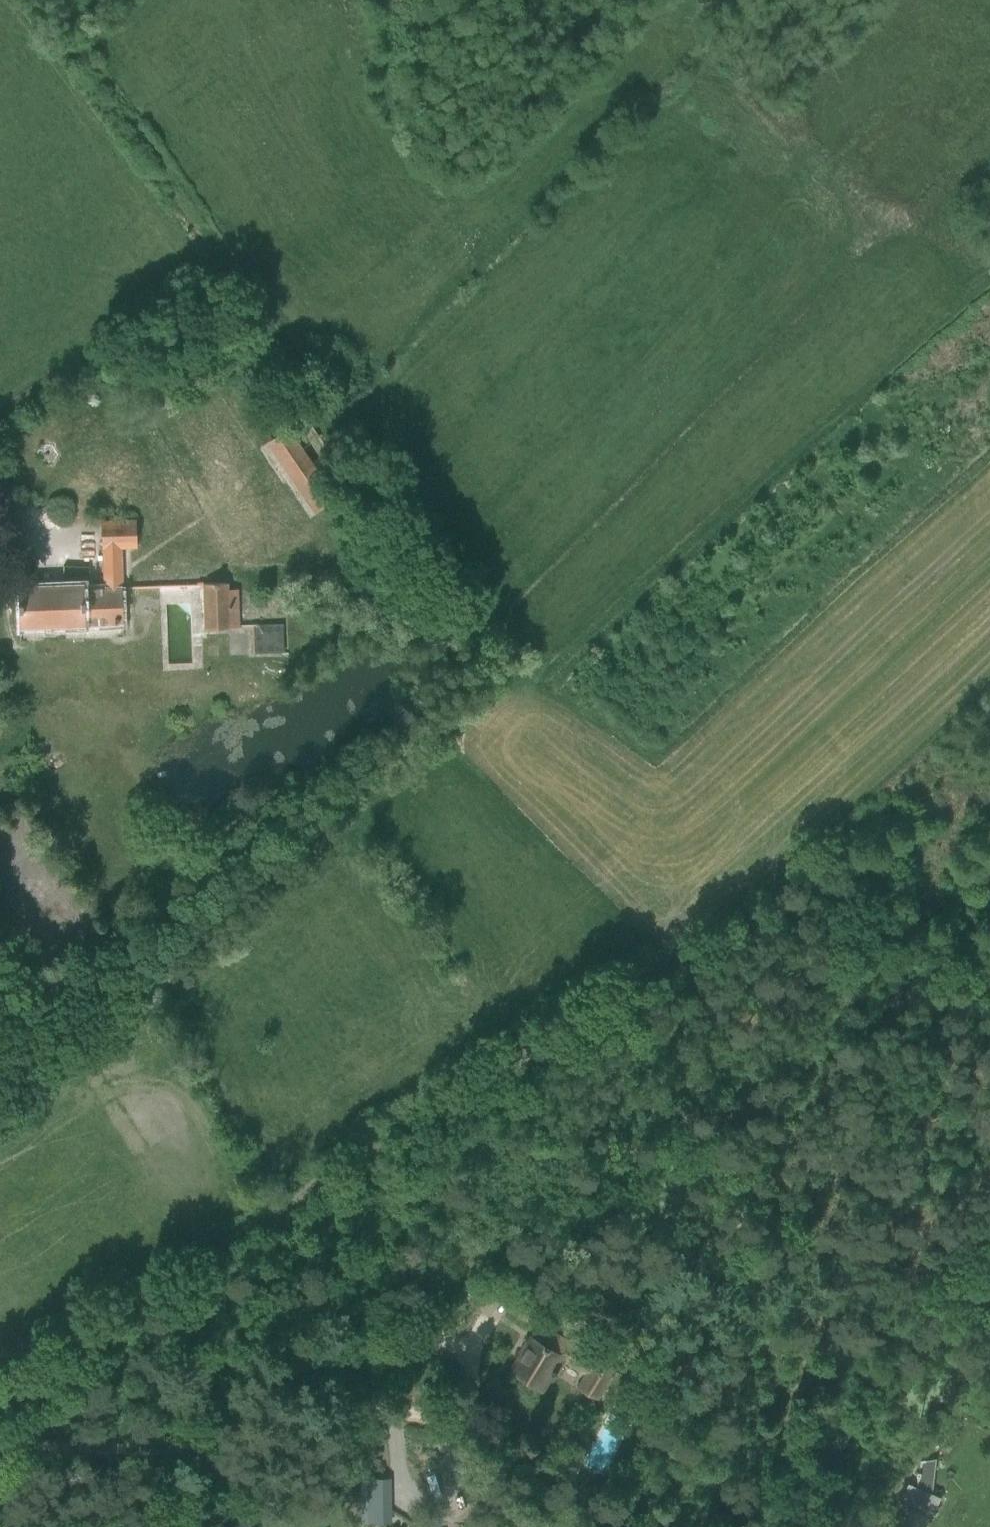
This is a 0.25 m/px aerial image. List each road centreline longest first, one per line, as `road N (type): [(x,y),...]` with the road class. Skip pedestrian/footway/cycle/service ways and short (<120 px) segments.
road 1 (track): [(0,1408),(815,857),(989,978)]

